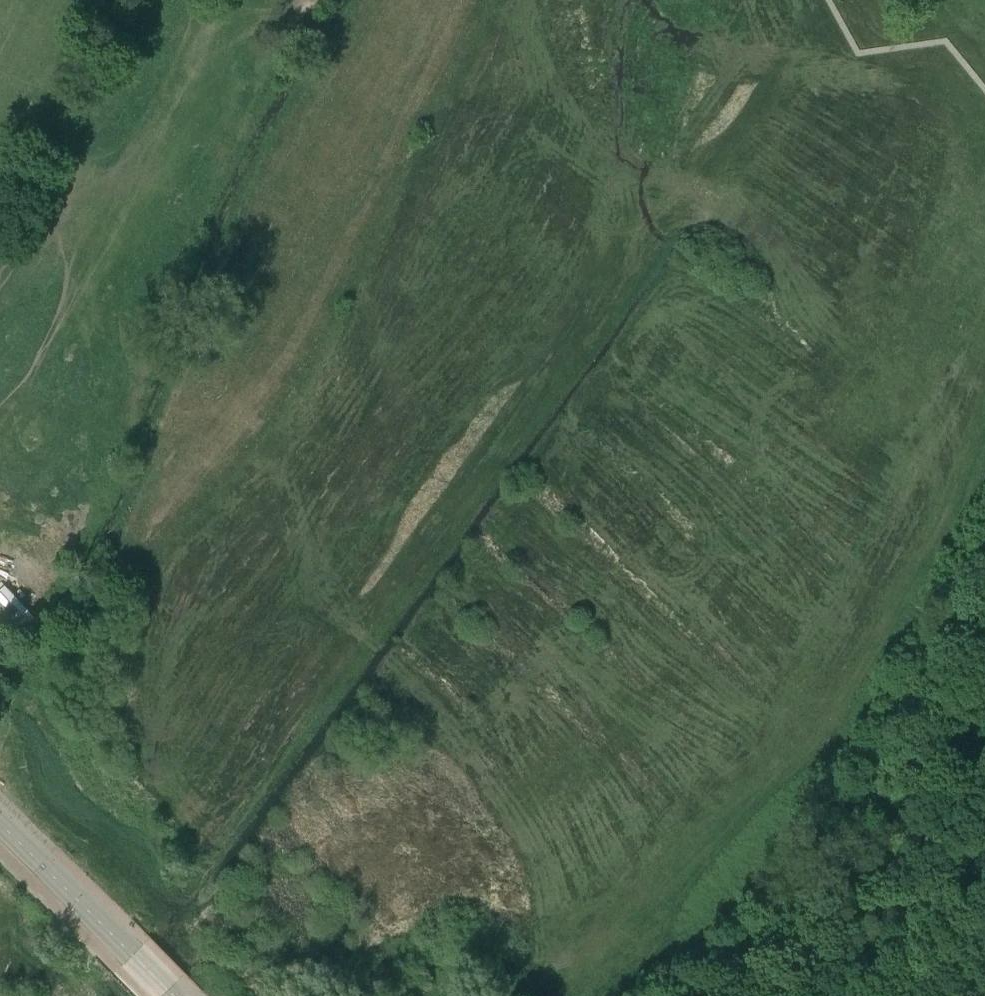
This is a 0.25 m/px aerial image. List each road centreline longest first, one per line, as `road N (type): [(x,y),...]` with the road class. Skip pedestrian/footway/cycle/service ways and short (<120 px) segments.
road 1 (unclassified): [(174,995),(0,823)]

